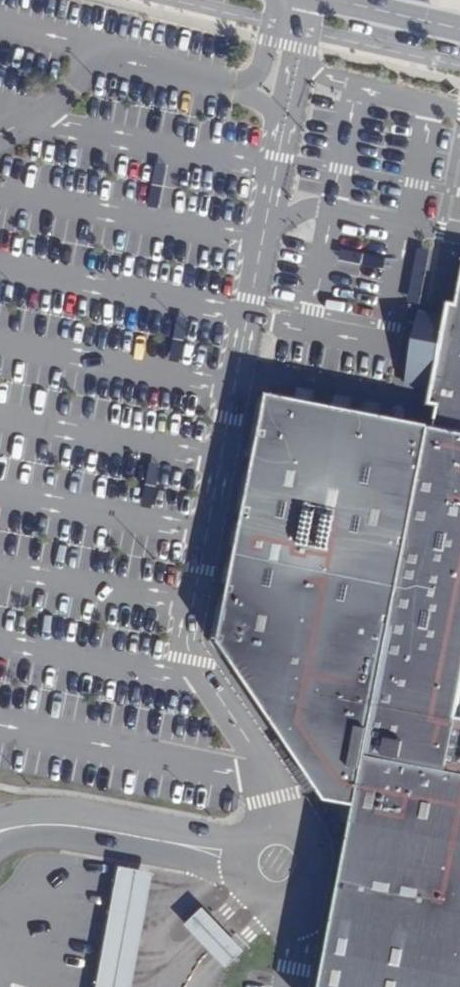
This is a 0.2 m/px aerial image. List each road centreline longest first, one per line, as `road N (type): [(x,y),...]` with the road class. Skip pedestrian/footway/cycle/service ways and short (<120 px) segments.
road 1 (tertiary): [(333,0),(459,29)]

